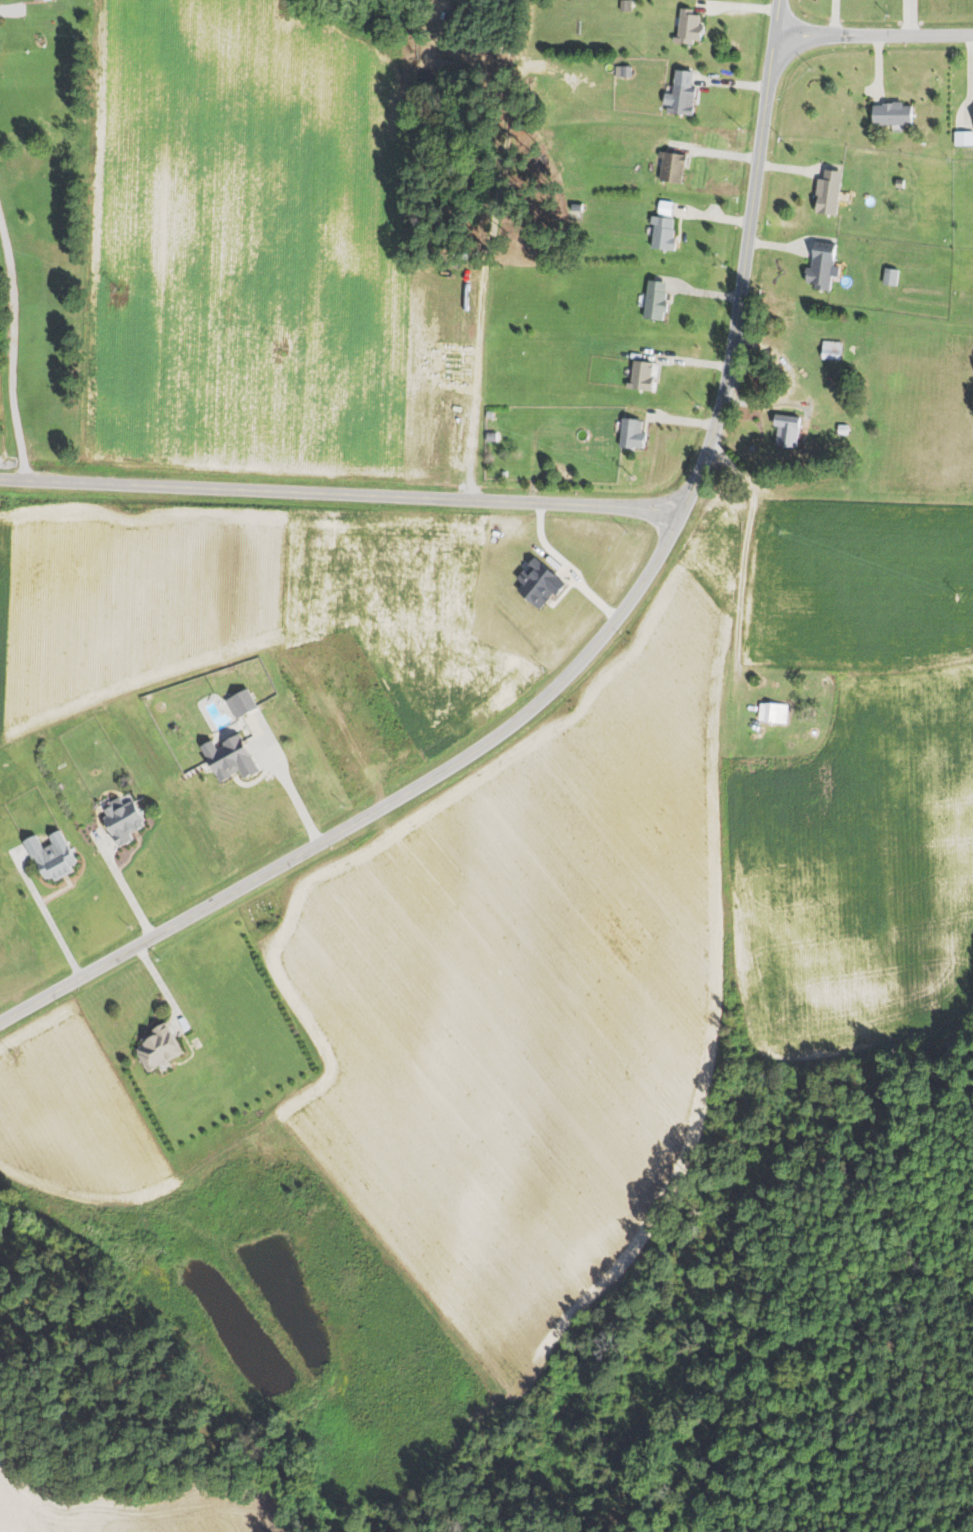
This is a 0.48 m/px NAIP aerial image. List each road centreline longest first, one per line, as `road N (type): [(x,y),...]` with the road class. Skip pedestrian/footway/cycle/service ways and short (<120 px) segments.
road 1 (residential): [(0,1023),(317,845),(512,724),(624,614),(687,511),(707,455)]
road 2 (residential): [(687,511),(0,480)]
road 3 (residential): [(707,455),(740,297),(779,0)]
road 4 (residential): [(775,35),(972,34)]

